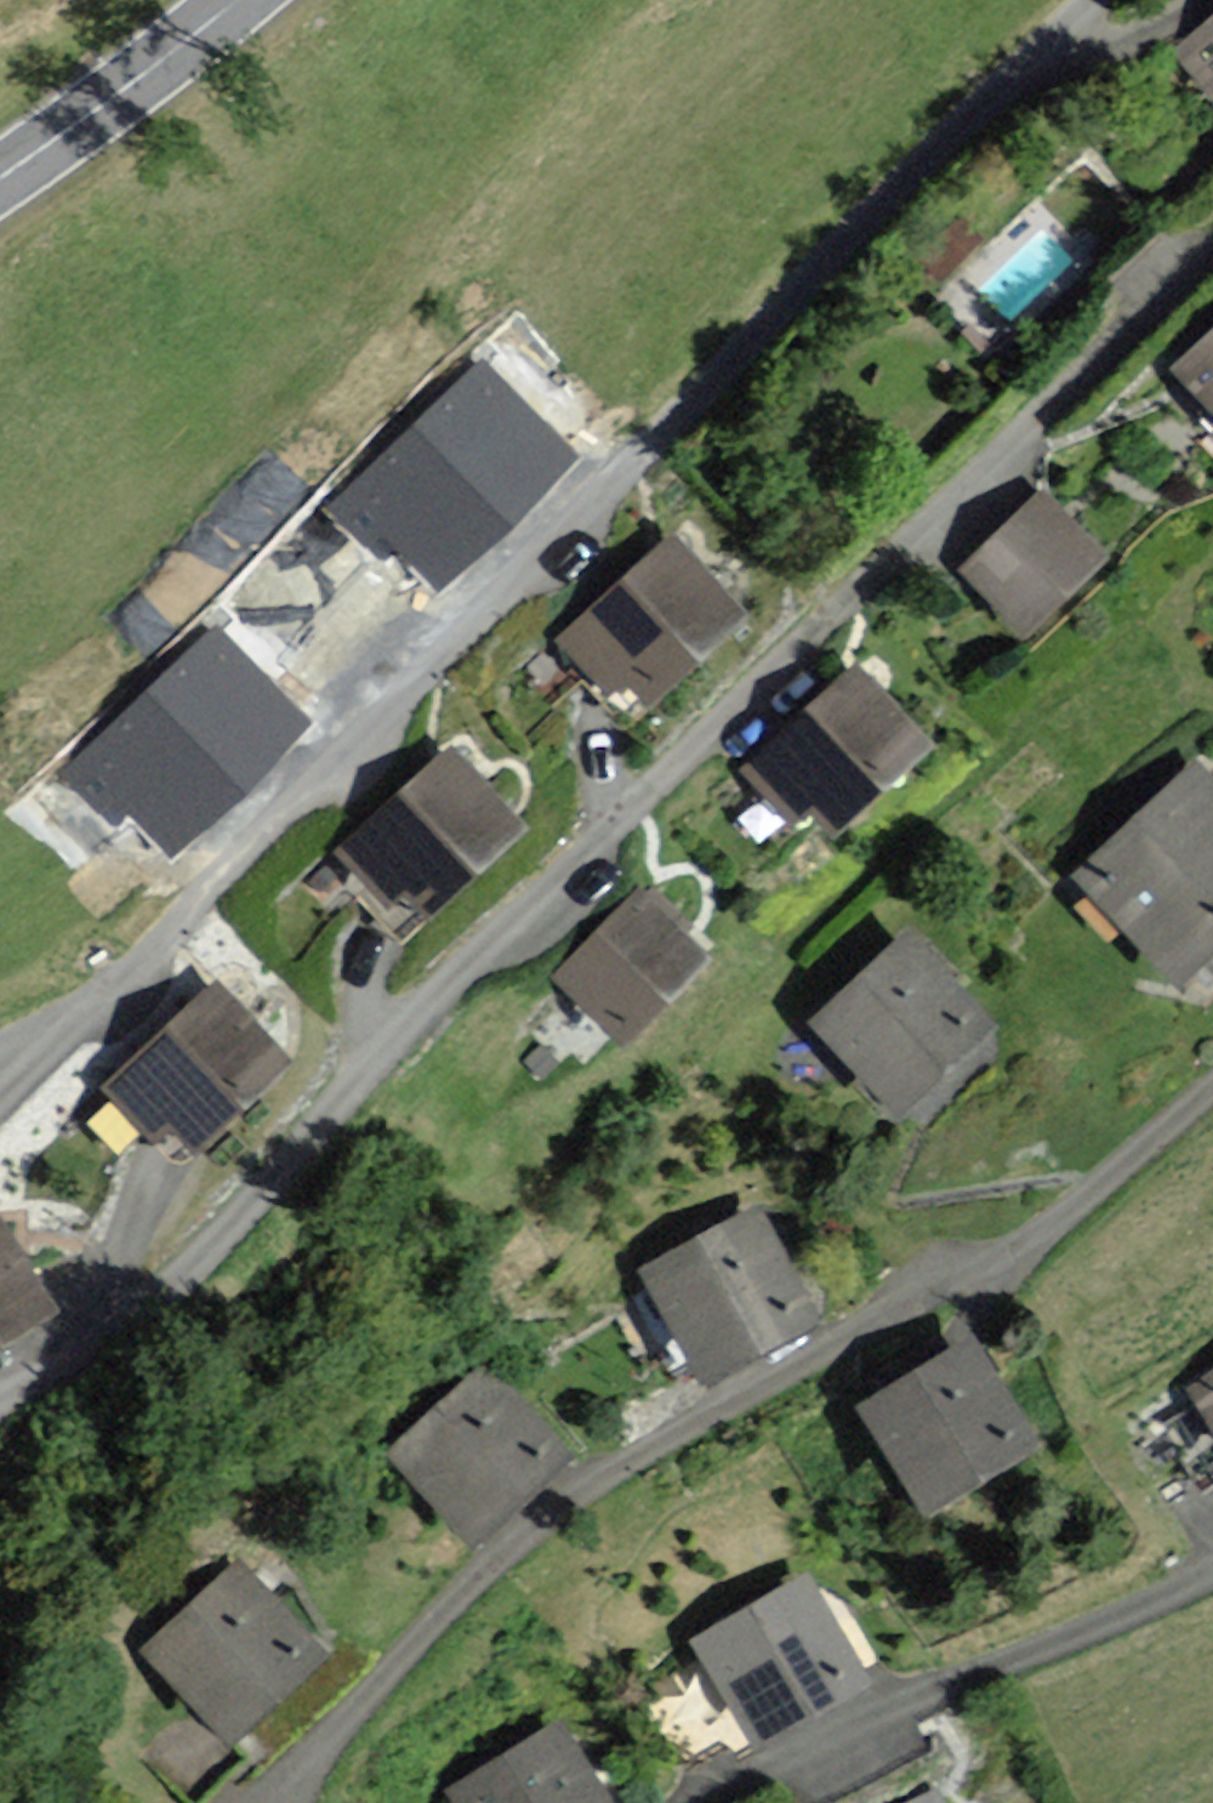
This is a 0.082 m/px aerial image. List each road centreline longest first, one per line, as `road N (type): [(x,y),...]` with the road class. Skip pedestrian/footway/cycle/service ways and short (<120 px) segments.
road 1 (residential): [(0,1400),(169,1295),(470,959),(1212,254)]
road 2 (residential): [(1039,59),(991,98),(0,1095)]
road 3 (residential): [(281,1802),(362,1698),(559,1505),(837,1342),(1012,1255),(1085,1202),(1212,1087)]
road 4 (residential): [(1212,1576),(1172,1600),(958,1678),(708,1802)]
road 5 (secondary): [(0,175),(237,0)]
road 6 (residential): [(1039,59),(1078,62),(1109,51),(1196,0)]

